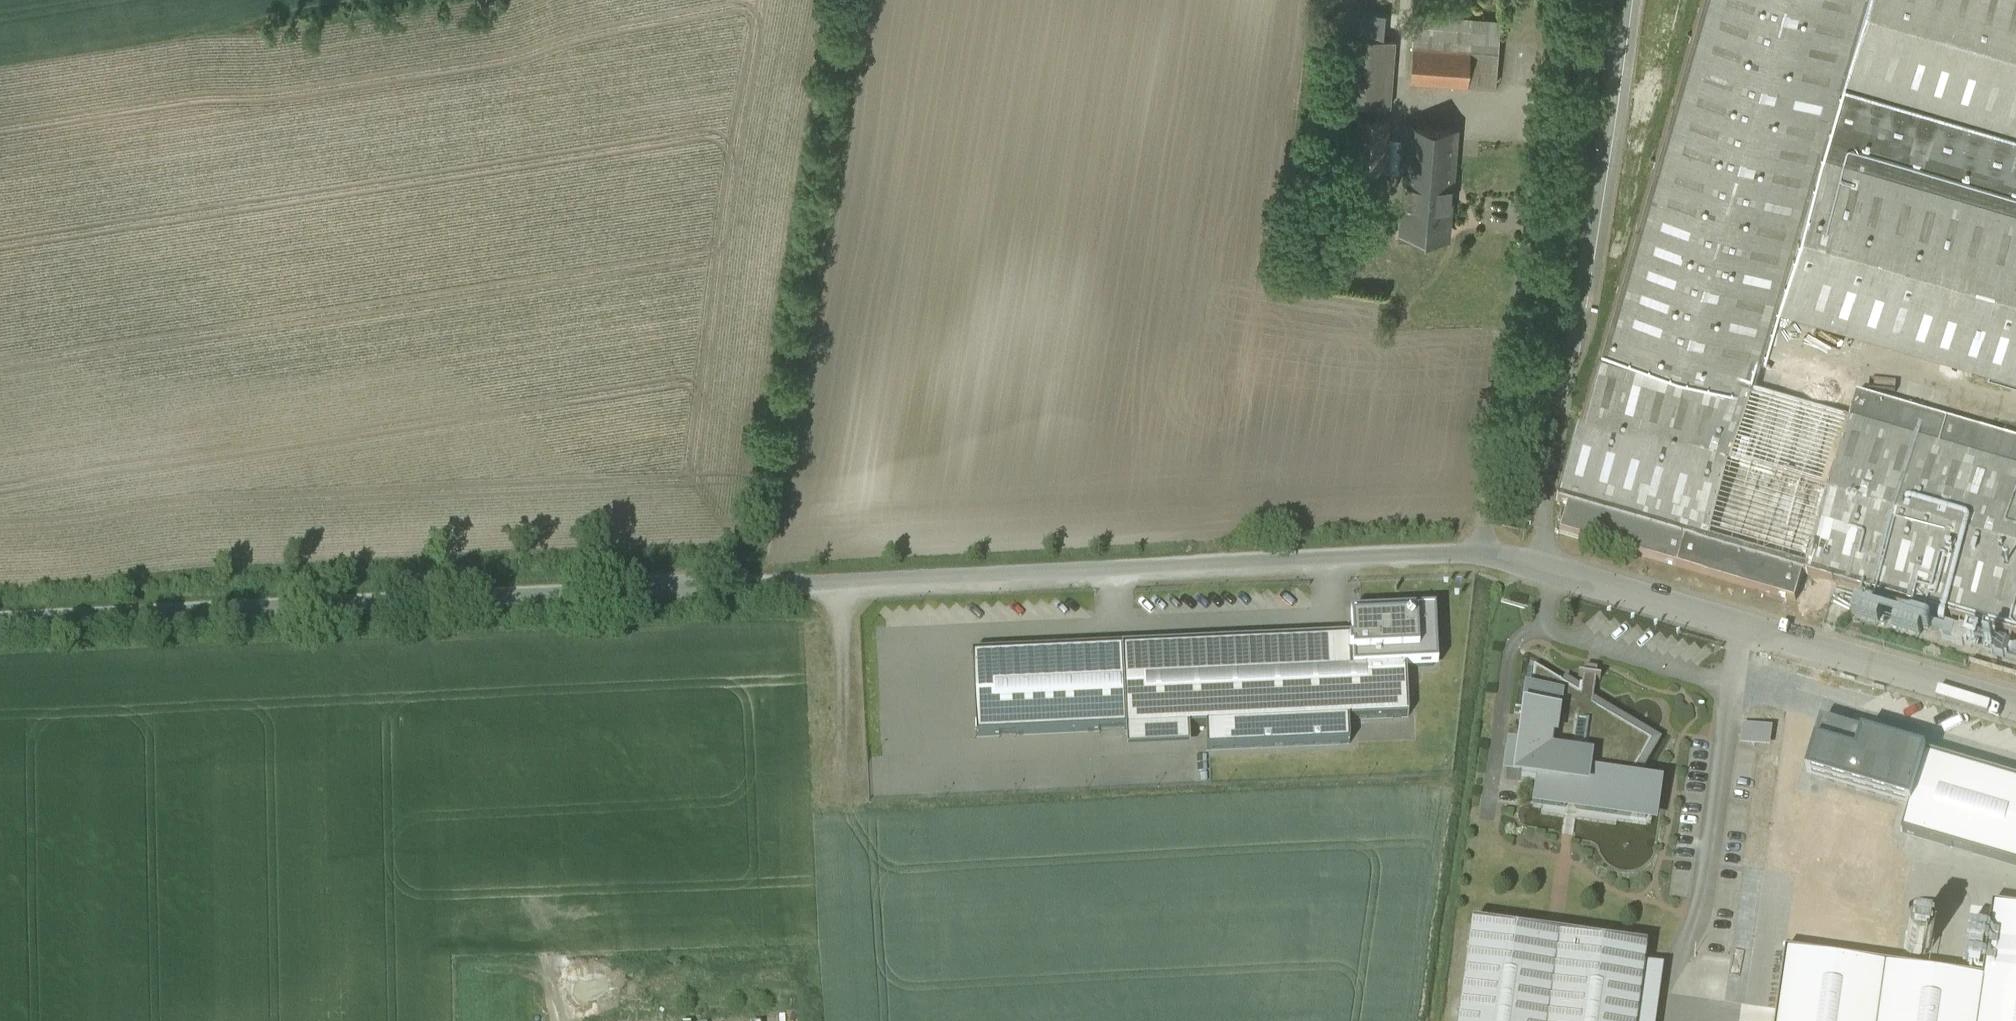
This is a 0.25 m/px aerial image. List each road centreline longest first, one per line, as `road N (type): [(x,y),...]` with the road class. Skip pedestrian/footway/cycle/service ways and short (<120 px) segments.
road 1 (residential): [(2015,707),(1473,551),(0,611)]

